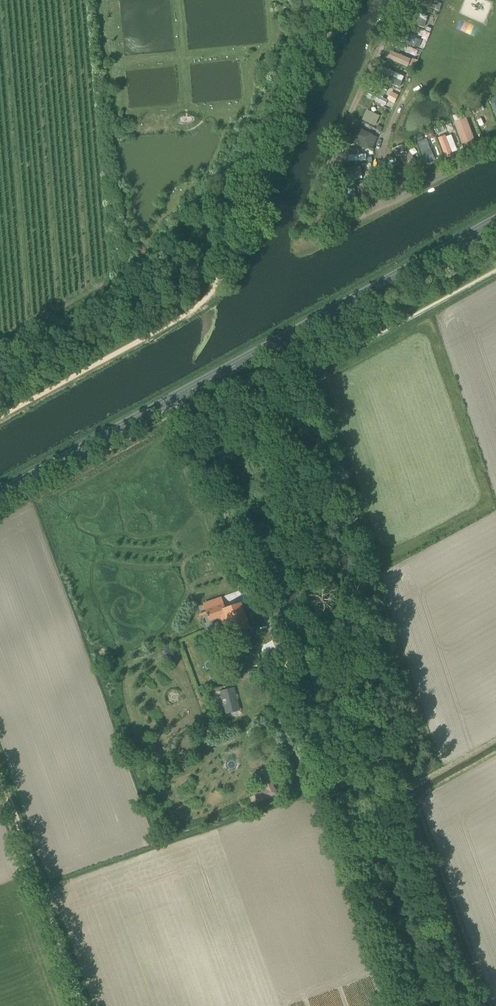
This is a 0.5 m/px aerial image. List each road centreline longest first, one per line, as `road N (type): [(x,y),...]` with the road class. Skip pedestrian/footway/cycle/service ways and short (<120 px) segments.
road 1 (primary): [(178,395),(495,222)]
road 2 (unclassified): [(287,675),(178,395)]
road 3 (track): [(82,1005),(0,780)]
road 4 (primary): [(0,494),(178,395)]

